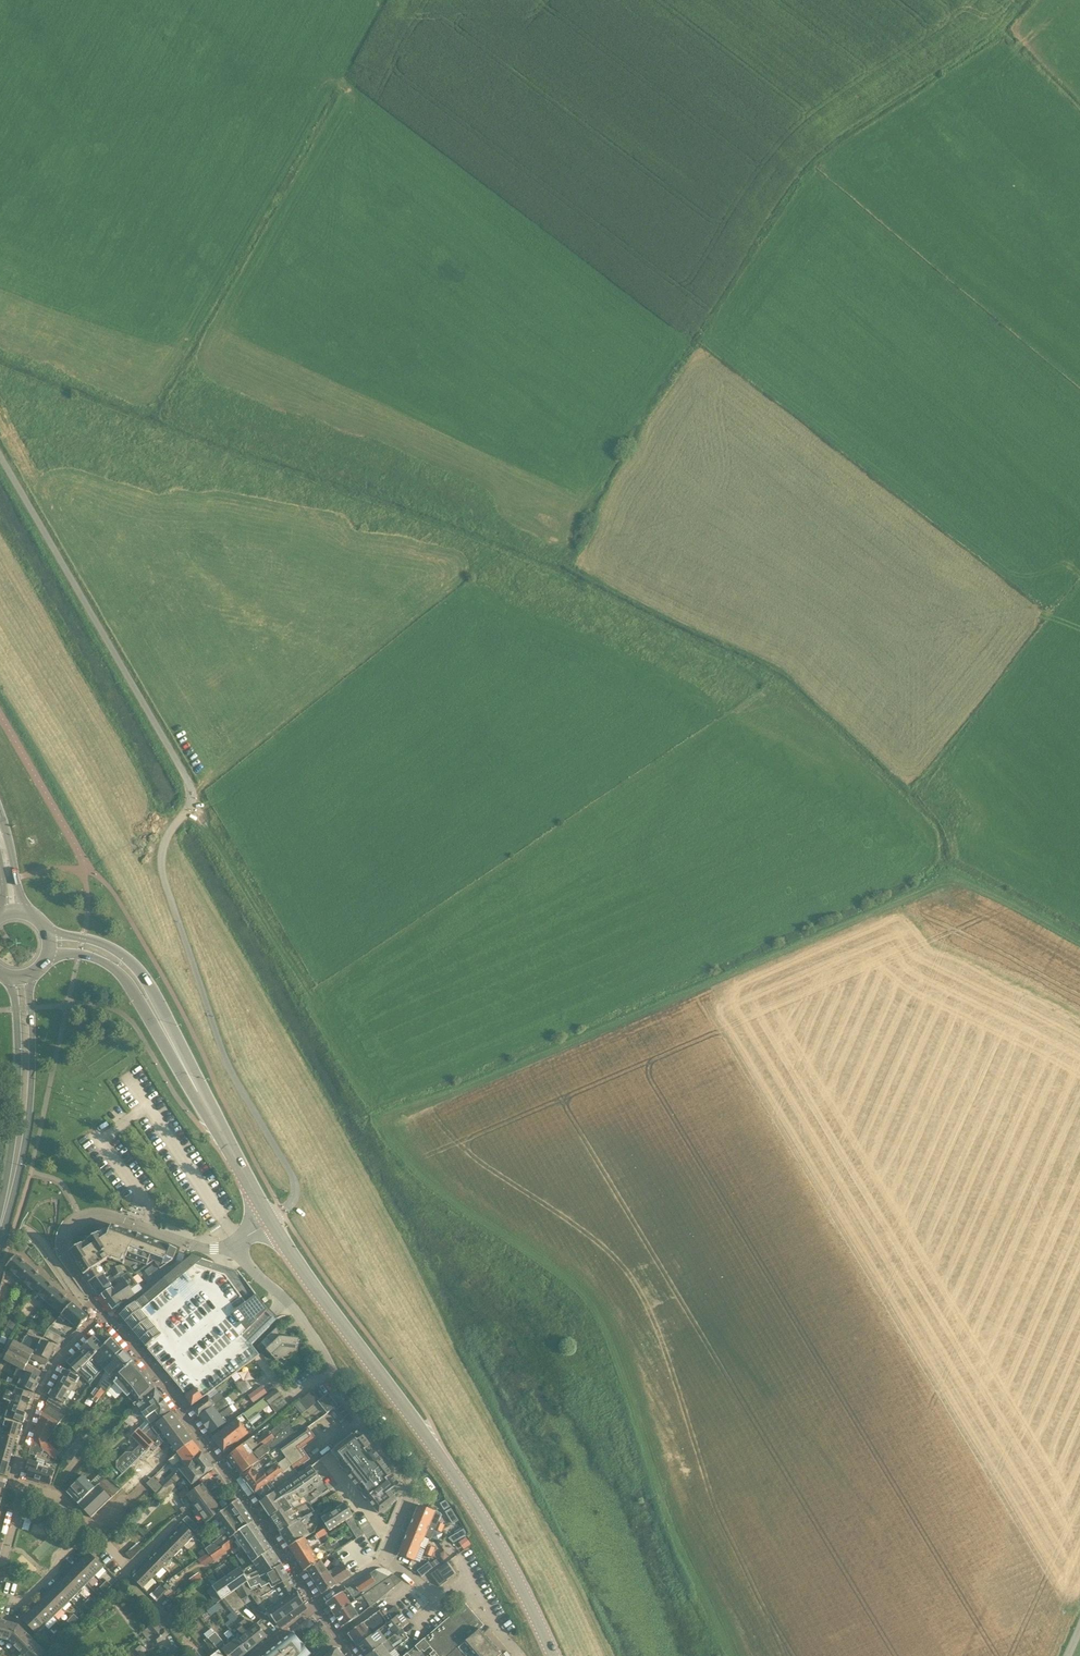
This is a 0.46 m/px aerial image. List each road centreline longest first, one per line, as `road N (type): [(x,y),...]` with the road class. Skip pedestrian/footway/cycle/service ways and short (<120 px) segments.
road 1 (unclassified): [(271,1220),(292,1202),(296,1184),(225,1060),(163,876),(166,839),(191,801),(188,783),(0,456)]
road 2 (residential): [(316,1606),(150,1368),(108,1321)]
road 3 (tertiary): [(271,1220),(439,1455)]
road 4 (secondary): [(0,1226),(31,1102),(34,973)]
road 5 (secondary): [(6,976),(16,1011),(17,1103),(0,1220)]
road 6 (tertiary): [(553,1655),(502,1552),(439,1455)]
road 7 (residential): [(23,1489),(14,1476),(41,1394),(62,1355),(108,1321)]
road 8 (residential): [(330,1367),(409,1481),(390,1540)]
road 9 (tertiary): [(169,1039),(157,998),(126,956),(43,928)]
road 10 (residential): [(90,1298),(62,1253),(67,1228),(96,1213),(147,1229)]
road 11 (tertiary): [(47,956),(80,955),(115,970),(169,1039)]
road 12 (residential): [(330,1367),(235,1244)]
road 13 (tertiary): [(238,1161),(169,1039)]
road 14 (residential): [(181,1518),(130,1569),(89,1527)]
road 15 (residential): [(0,1599),(27,1598),(89,1527)]

